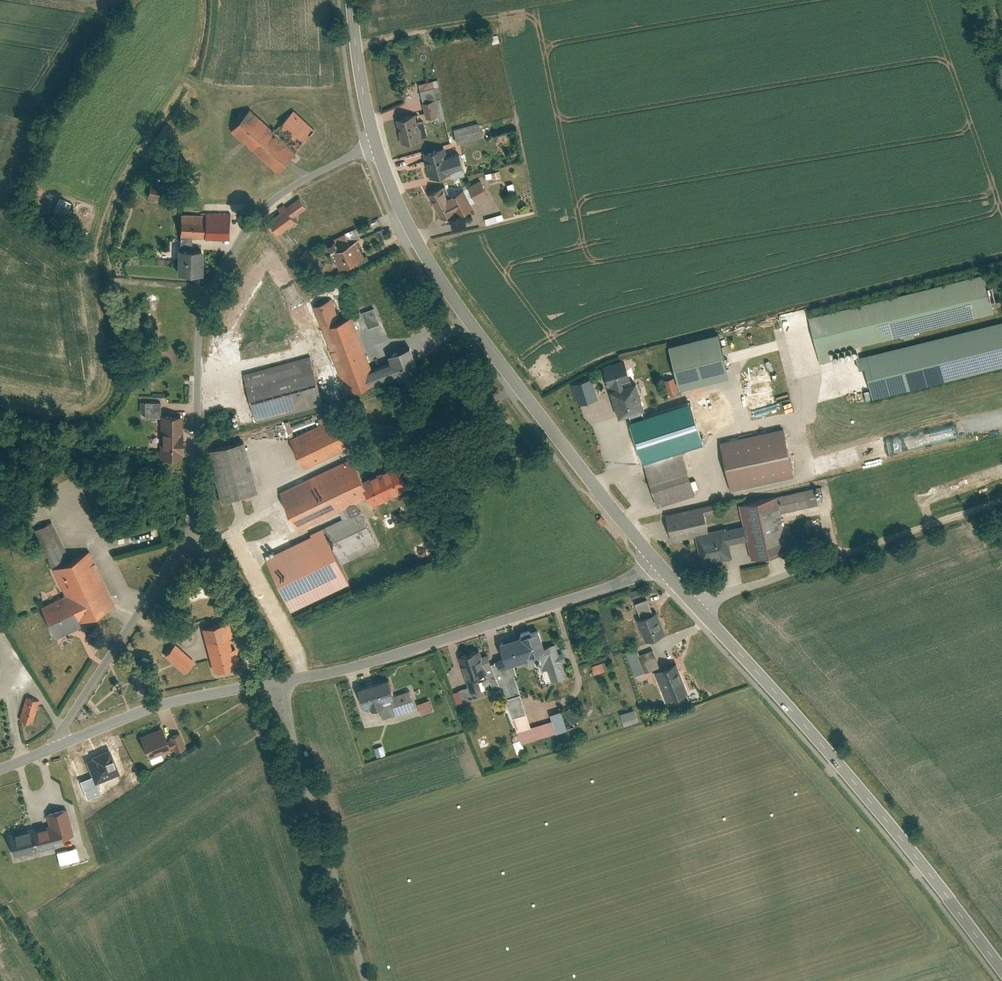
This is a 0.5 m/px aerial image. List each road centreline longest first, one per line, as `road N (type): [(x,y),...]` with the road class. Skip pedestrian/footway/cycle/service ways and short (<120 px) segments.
road 1 (secondary): [(376,145),(398,204),(448,290),(663,571)]
road 2 (secondary): [(698,608),(841,766),(1001,970)]
road 3 (residential): [(195,522),(201,324),(214,281),(256,218),(294,180),(376,145)]
road 4 (tertiary): [(663,571),(373,662),(272,684)]
road 5 (unclassified): [(698,608),(711,597),(1001,502)]
road 6 (unclassified): [(272,684),(361,980)]
road 7 (residential): [(195,522),(57,746)]
road 8 (tertiary): [(272,684),(241,682),(168,703),(57,746)]
road 9 (residential): [(272,684),(195,522)]
road 10 (secondary): [(355,0),(376,145)]
road 11 (track): [(488,8),(358,47)]

